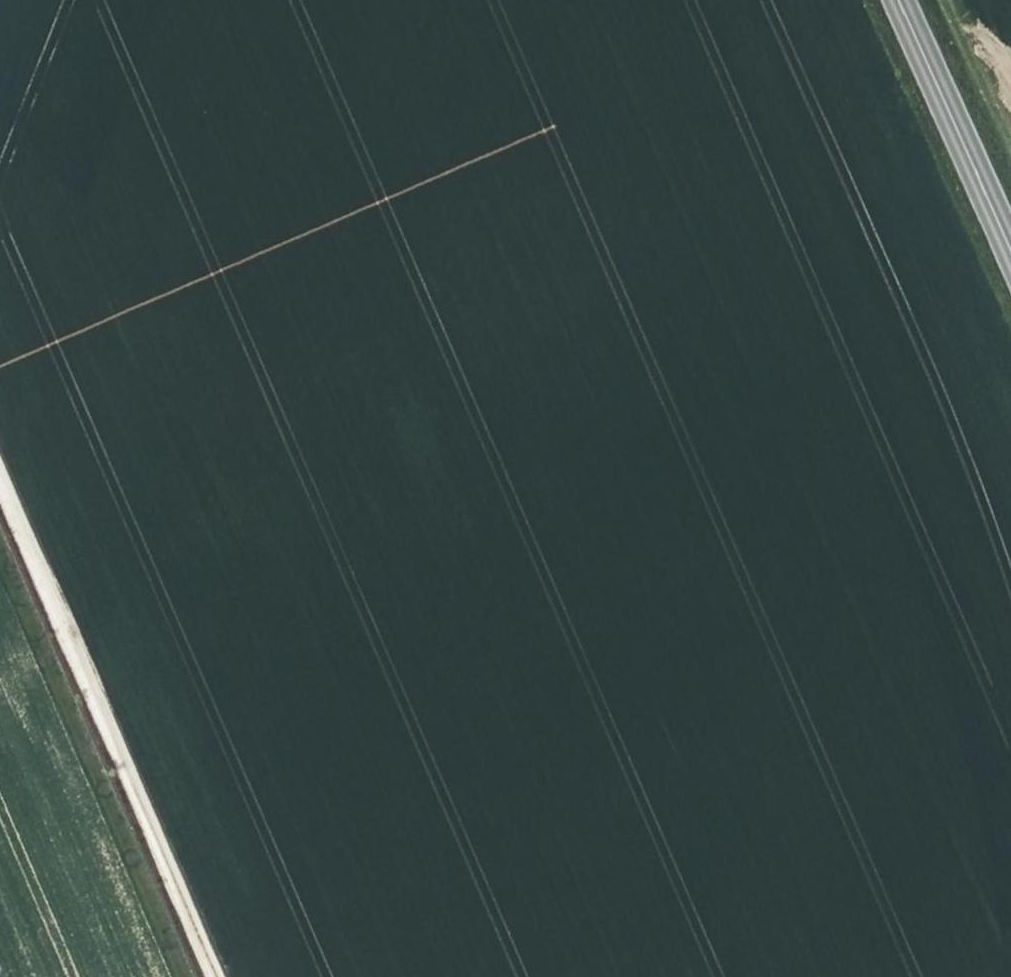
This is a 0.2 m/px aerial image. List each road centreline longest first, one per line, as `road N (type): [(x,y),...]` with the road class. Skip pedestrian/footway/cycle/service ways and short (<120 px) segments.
road 1 (track): [(0,472),(216,976)]
road 2 (secondary): [(1010,265),(892,0)]

